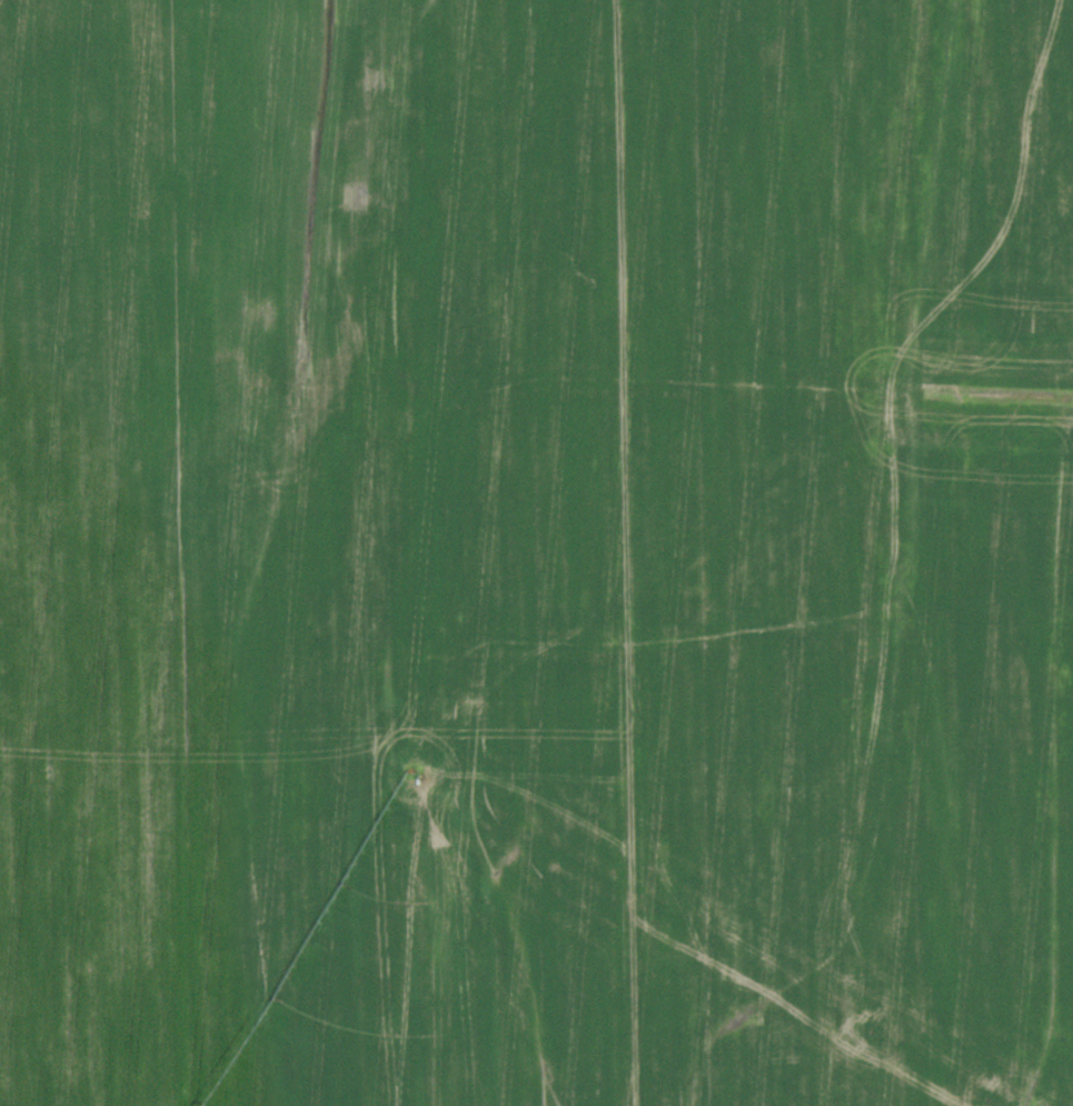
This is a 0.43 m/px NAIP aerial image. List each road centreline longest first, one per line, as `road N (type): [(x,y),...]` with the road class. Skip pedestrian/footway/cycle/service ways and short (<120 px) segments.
road 1 (residential): [(622,0),(640,1105)]

